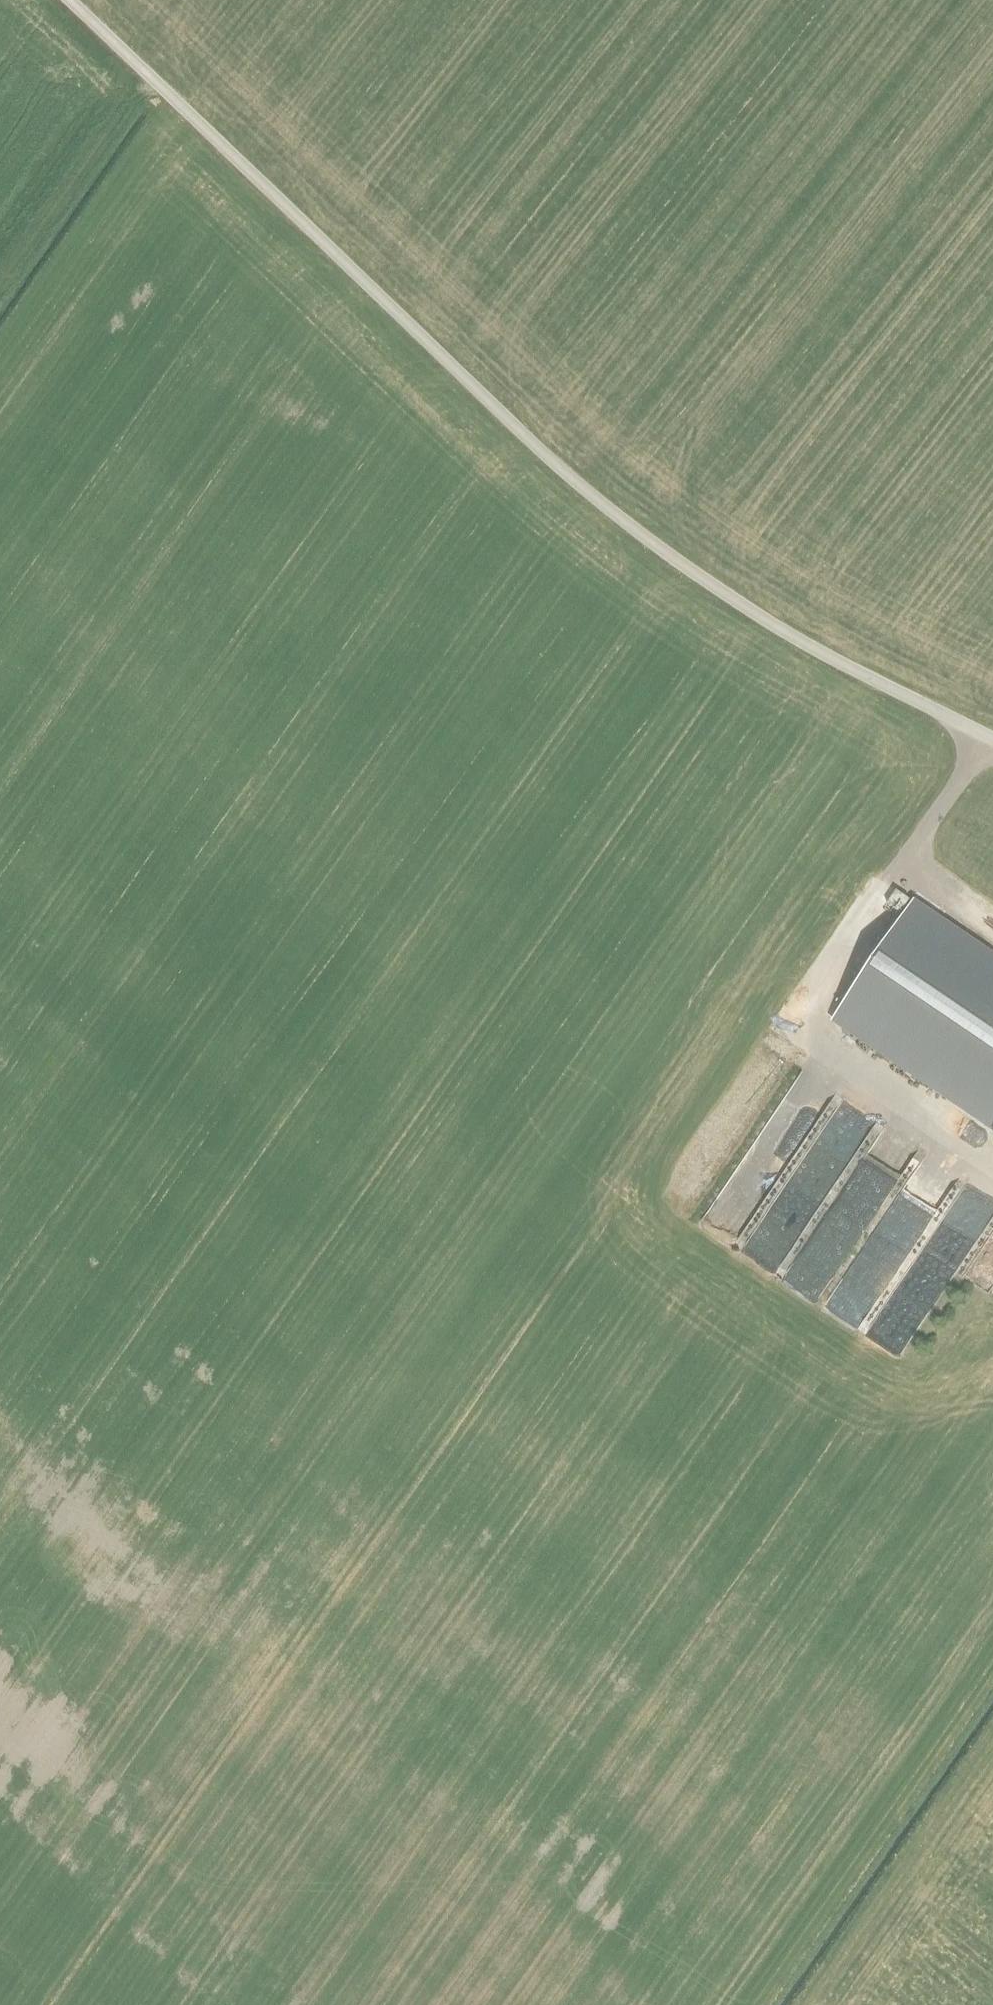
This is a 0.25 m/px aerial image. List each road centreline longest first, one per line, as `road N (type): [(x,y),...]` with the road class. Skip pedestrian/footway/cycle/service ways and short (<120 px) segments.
road 1 (unclassified): [(992,739),(787,634),(694,576),(593,496),(71,0)]
road 2 (track): [(992,1653),(747,2004)]

